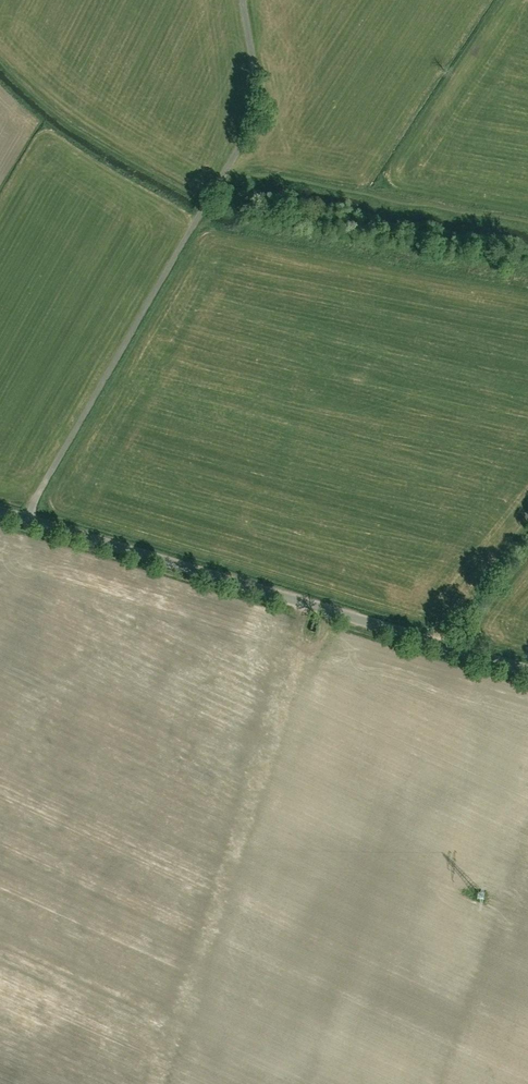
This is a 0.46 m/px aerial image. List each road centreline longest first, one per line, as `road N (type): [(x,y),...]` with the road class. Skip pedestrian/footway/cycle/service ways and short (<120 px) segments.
road 1 (unclassified): [(26,519),(249,132),(254,86),(241,0)]
road 2 (unclassified): [(527,670),(26,519)]

